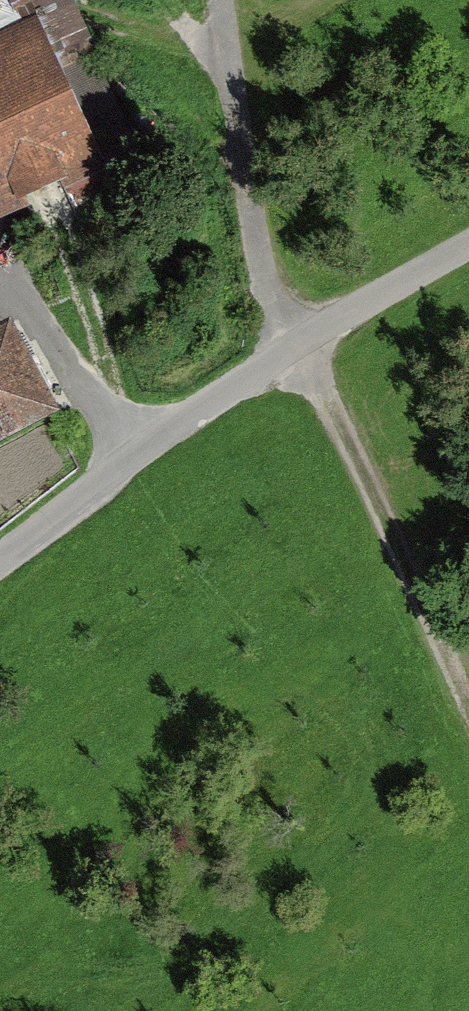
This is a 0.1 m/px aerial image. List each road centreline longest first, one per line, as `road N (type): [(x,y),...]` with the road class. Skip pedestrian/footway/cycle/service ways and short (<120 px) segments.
road 1 (track): [(214,0),(265,286),(291,350),(334,404),(468,722)]
road 2 (unclassified): [(0,562),(291,350),(468,246)]

